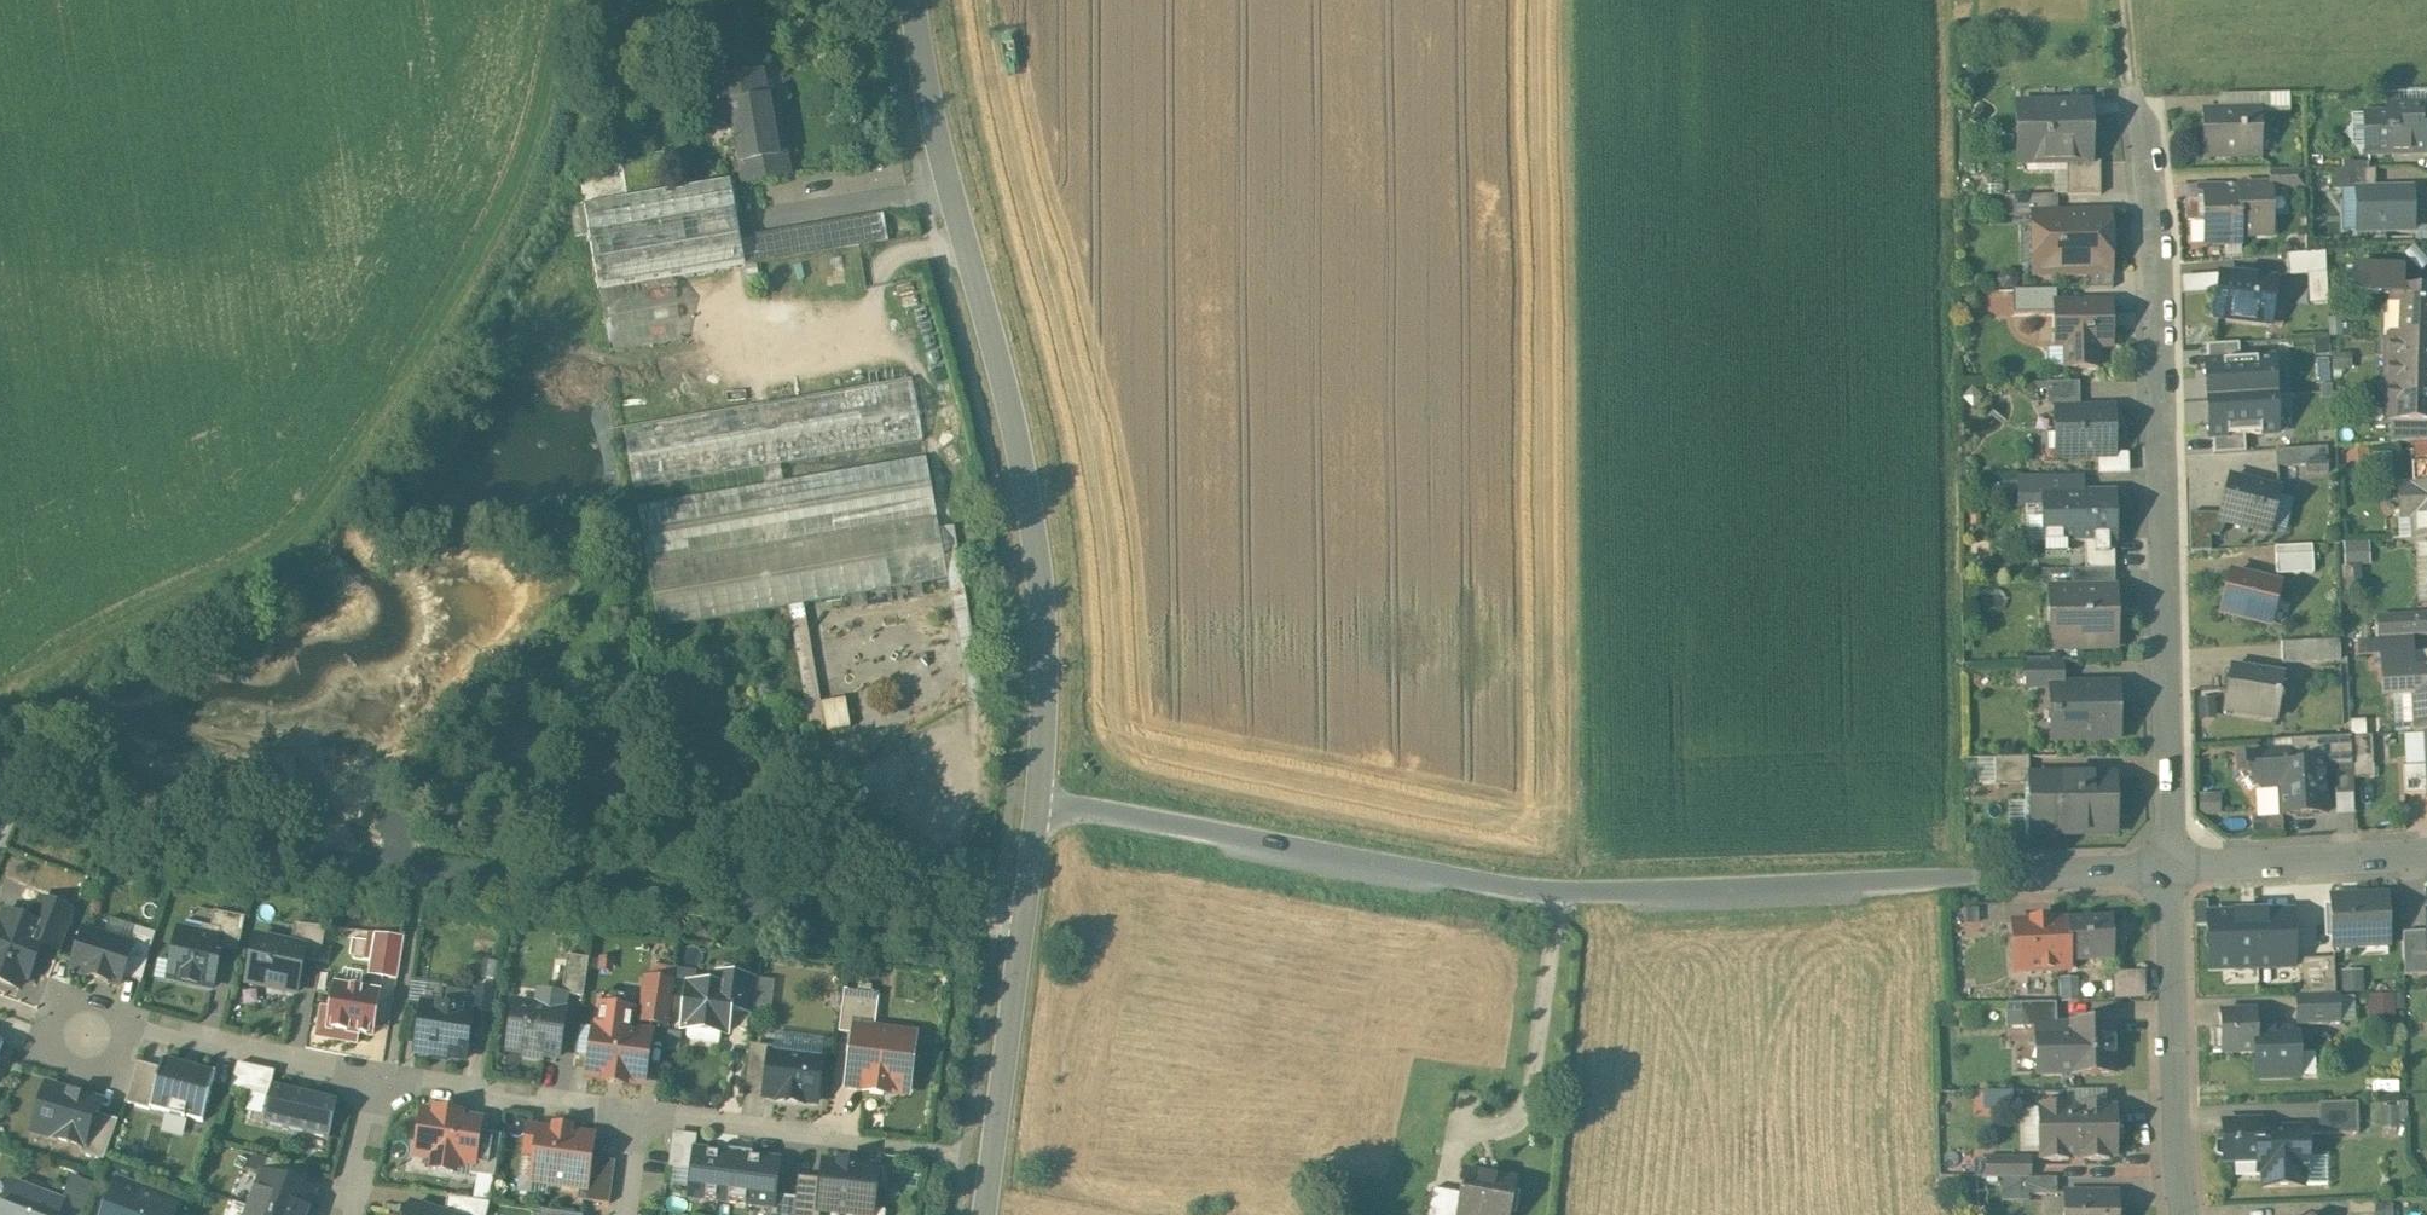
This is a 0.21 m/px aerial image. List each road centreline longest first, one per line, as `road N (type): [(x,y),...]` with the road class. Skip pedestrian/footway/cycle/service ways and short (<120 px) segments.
road 1 (track): [(995,926),(190,844),(0,754)]
road 2 (tertiary): [(1037,800),(1043,625),(1029,511),(1008,400),(952,197),(914,0)]
road 3 (residential): [(2167,870),(2157,289),(2132,92)]
road 4 (residential): [(2167,870),(1619,893)]
road 5 (tertiary): [(984,1214),(1037,800)]
road 6 (residential): [(1619,893),(1542,891),(1230,835)]
road 7 (residential): [(1230,835),(1179,1214)]
road 8 (residential): [(2184,1214),(2167,870)]
road 9 (residential): [(1619,893),(1578,1214)]
road 10 (residential): [(639,1112),(925,1150)]
road 11 (residential): [(2426,857),(2167,870)]
road 12 (residential): [(383,1078),(639,1112)]
road 13 (residential): [(150,1023),(383,1078)]
road 14 (residential): [(1230,835),(1037,800)]
road 15 (residential): [(345,1214),(383,1078)]

